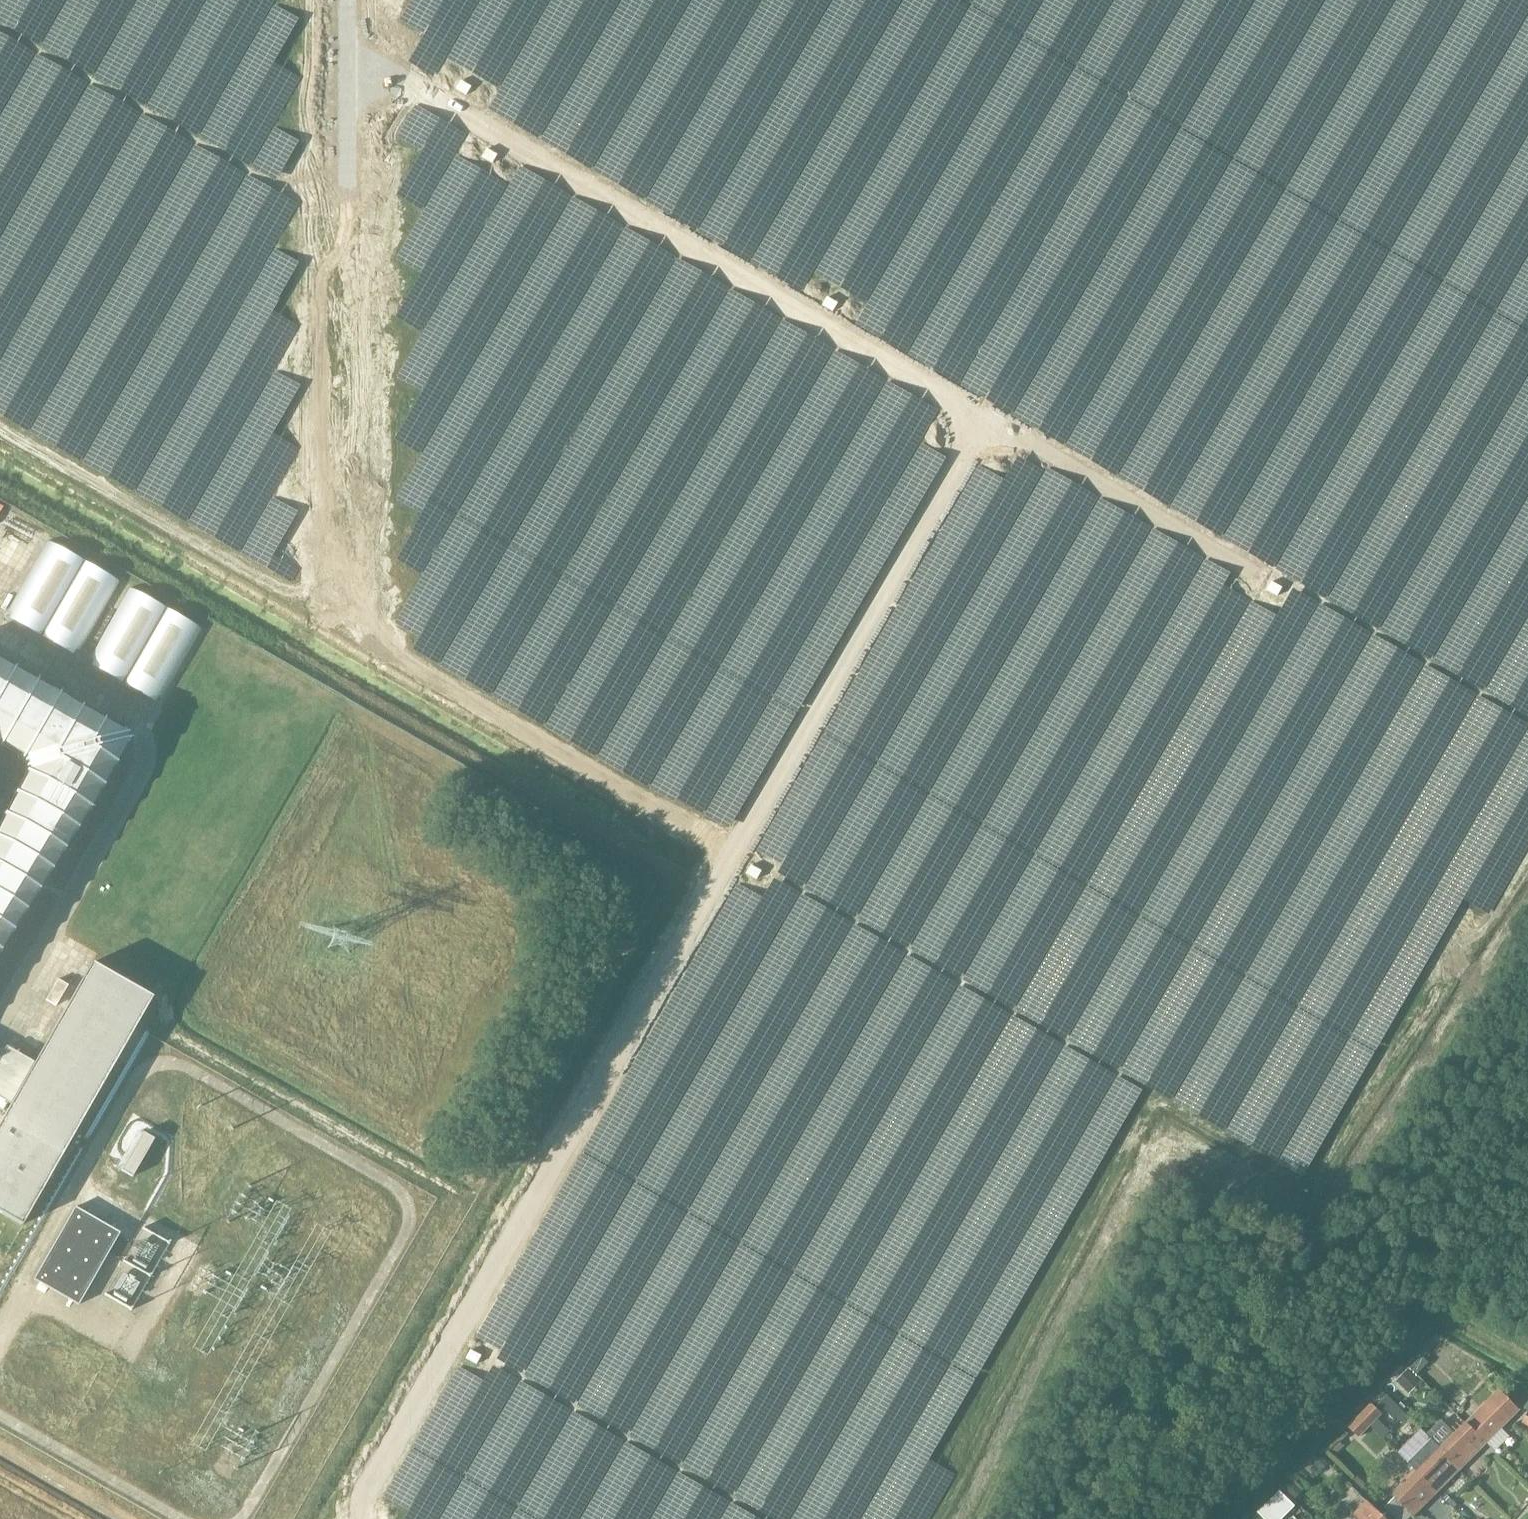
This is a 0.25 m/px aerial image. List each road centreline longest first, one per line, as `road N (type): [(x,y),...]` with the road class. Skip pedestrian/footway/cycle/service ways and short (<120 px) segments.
road 1 (track): [(1220,1518),(1426,1311),(1442,1311),(1527,1360)]

